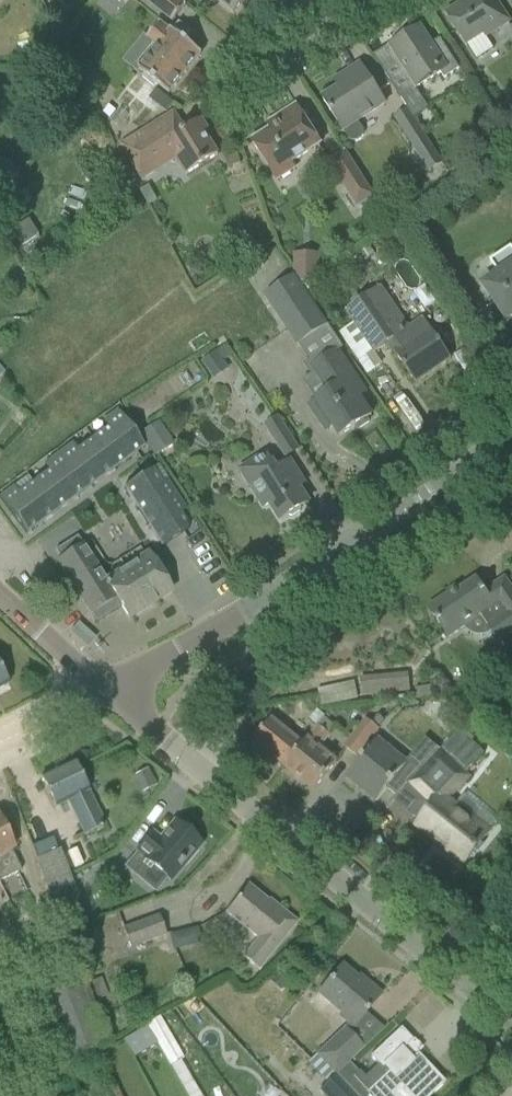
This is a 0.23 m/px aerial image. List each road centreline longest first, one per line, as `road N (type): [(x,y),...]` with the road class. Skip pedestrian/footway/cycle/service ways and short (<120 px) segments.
road 1 (tertiary): [(511,1025),(101,690)]
road 2 (tertiary): [(101,690),(235,619),(511,434)]
road 3 (unclassified): [(101,690),(0,593)]

